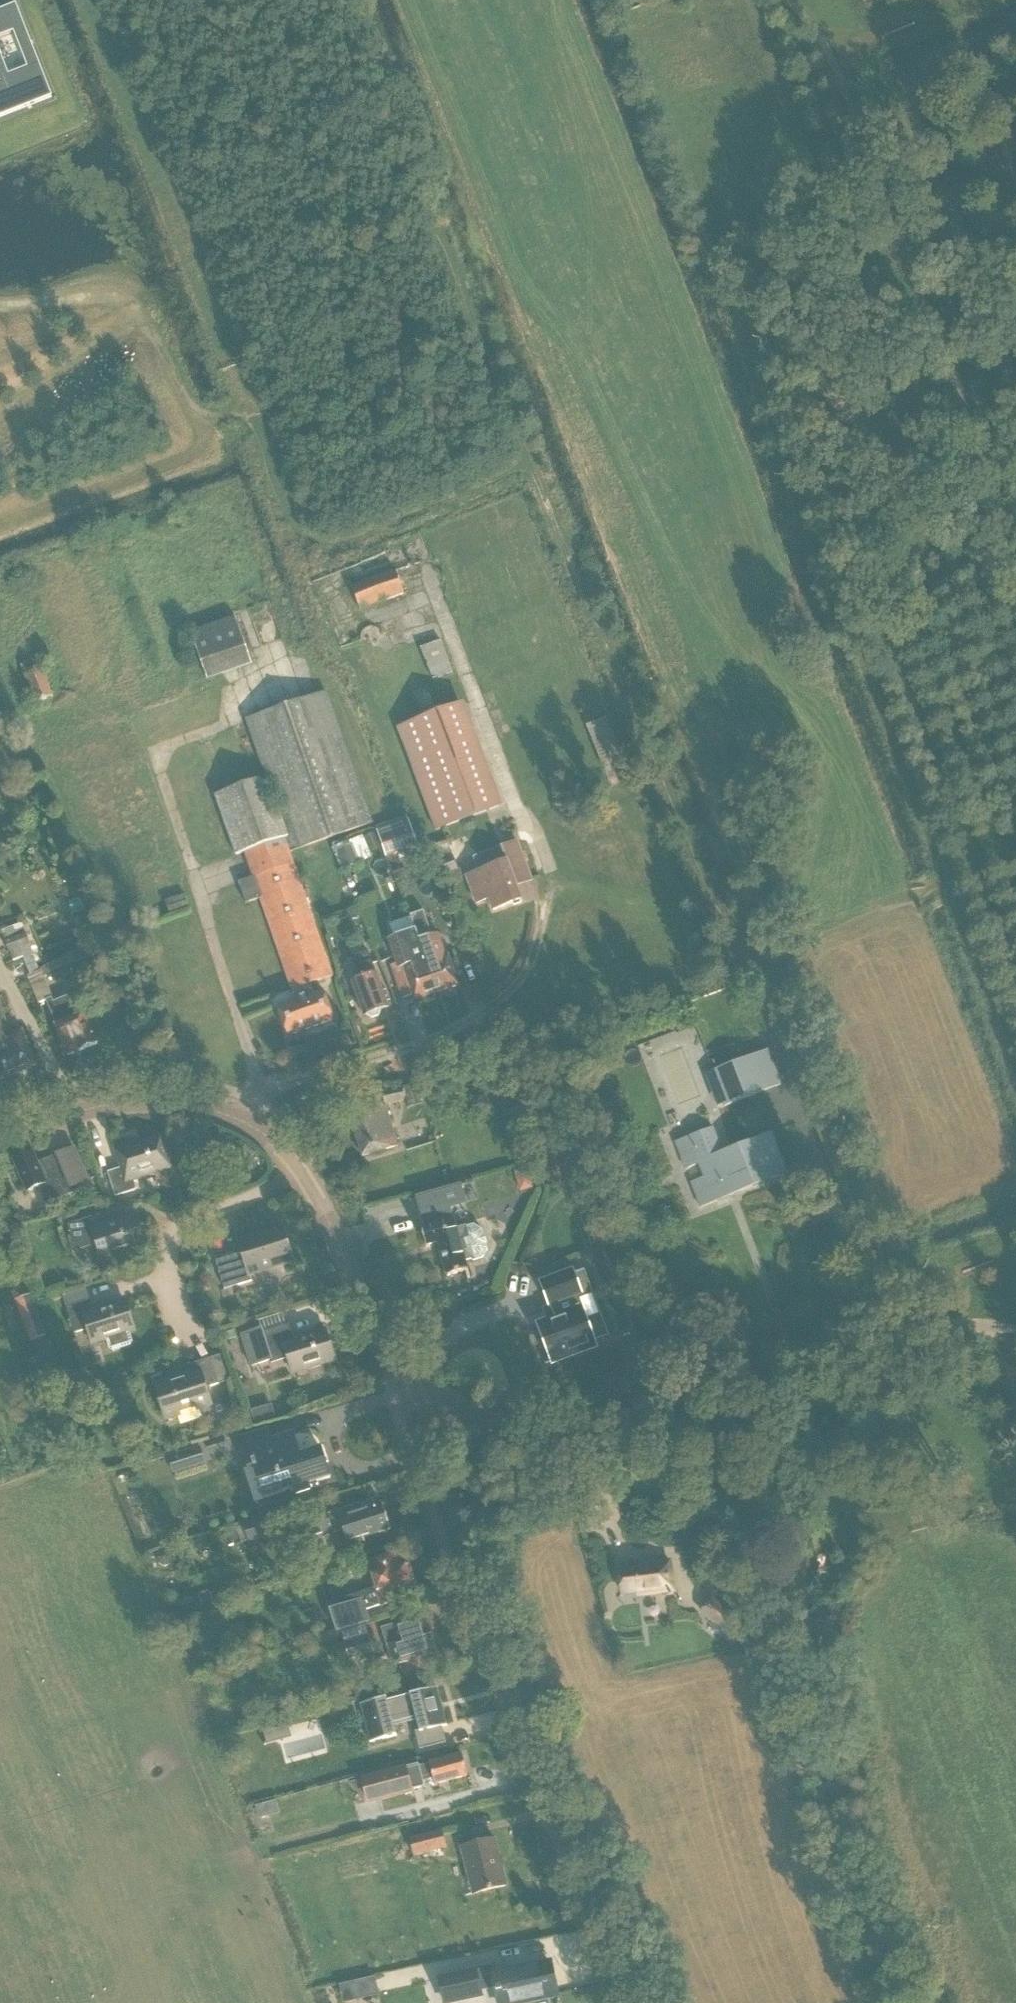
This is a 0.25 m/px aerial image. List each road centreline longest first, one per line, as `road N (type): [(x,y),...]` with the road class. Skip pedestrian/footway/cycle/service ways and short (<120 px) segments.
road 1 (unclassified): [(620,2002),(416,1469),(401,1410),(410,1373)]
road 2 (unclassified): [(410,1373),(498,1426),(590,1452),(644,1438),(744,1376),(825,1341),(880,1329),(949,1327)]
road 3 (track): [(765,960),(887,1275)]
road 4 (unclassified): [(240,1119),(277,1144),(304,1177),(374,1320),(410,1373)]
road 5 (unclassified): [(240,1119),(259,1085),(434,1041),(494,1006)]
road 6 (unclassified): [(0,1142),(121,1103),(183,1104),(240,1119)]
road 7 (track): [(919,1529),(909,1327)]

